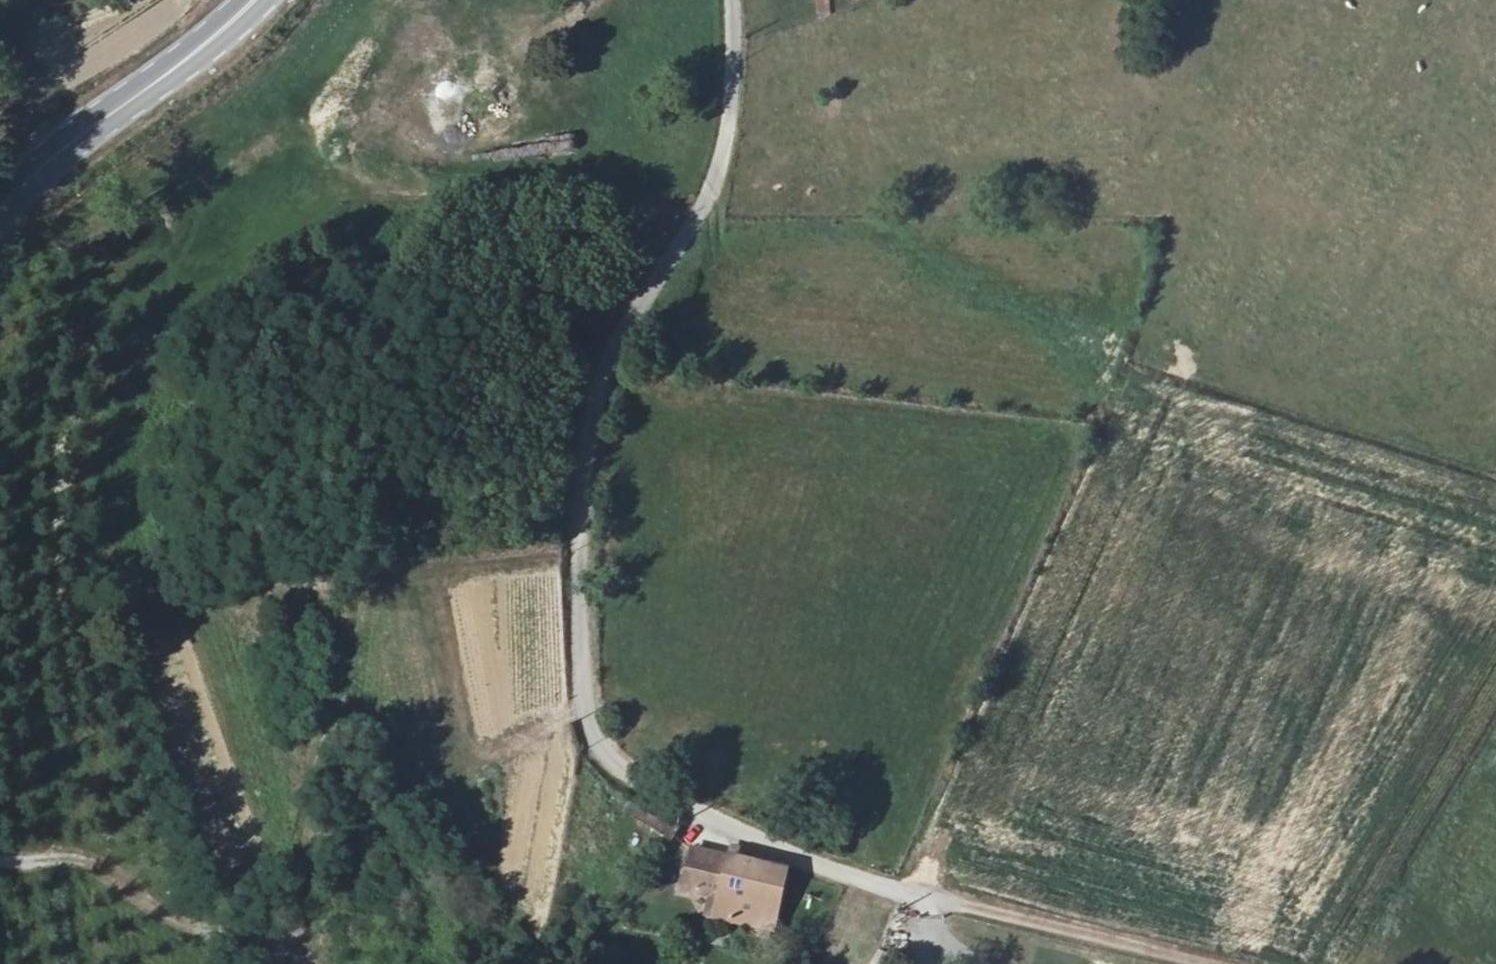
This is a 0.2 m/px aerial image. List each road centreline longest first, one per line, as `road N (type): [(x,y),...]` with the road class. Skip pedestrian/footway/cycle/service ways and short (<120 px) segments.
road 1 (unclassified): [(734,0),(730,124),(719,171),(613,353),(585,459),(579,556),(586,728),(605,760),(673,805),(951,903)]
road 2 (secondary): [(0,223),(60,157),(252,0)]
road 3 (track): [(951,903),(1201,963)]

